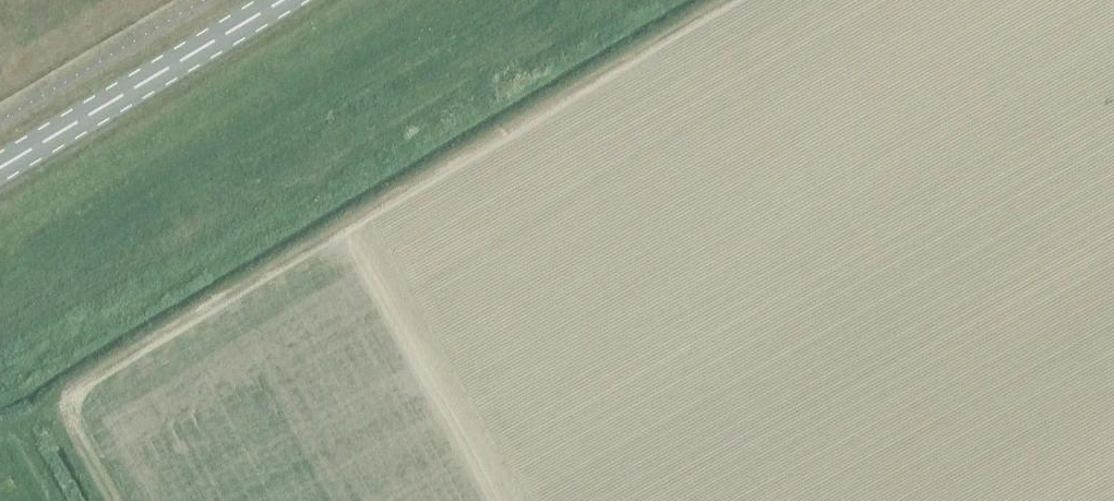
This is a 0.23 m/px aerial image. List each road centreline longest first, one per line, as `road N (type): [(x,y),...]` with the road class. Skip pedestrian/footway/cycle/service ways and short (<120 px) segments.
road 1 (secondary): [(0,163),(275,0)]

